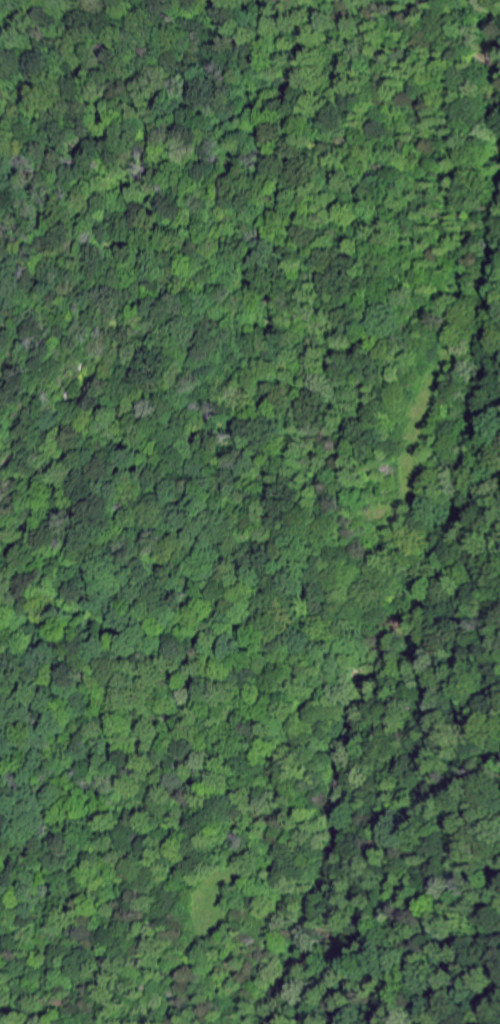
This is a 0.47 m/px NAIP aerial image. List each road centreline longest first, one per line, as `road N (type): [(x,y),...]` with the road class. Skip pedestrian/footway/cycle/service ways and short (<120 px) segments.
road 1 (residential): [(379,1023),(386,753),(422,499),(439,243),(421,0)]

